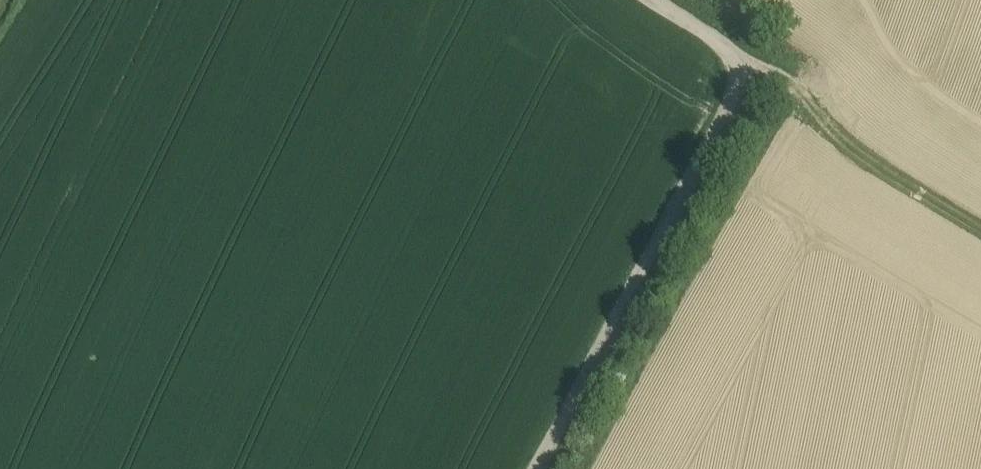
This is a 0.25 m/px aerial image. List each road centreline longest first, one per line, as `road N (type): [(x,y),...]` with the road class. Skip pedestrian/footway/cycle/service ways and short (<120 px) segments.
road 1 (unclassified): [(544,468),(746,71),(731,46),(657,0)]
road 2 (track): [(746,71),(786,76),(825,129),(980,228)]

